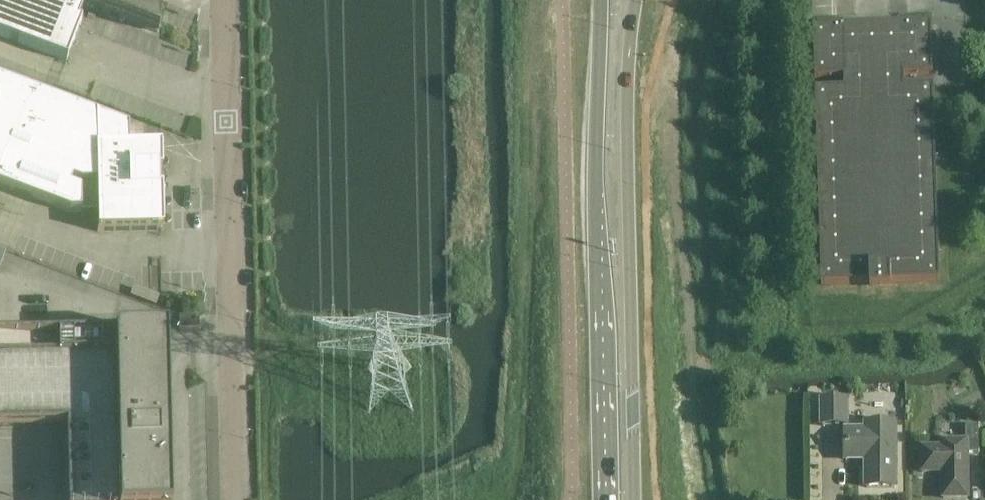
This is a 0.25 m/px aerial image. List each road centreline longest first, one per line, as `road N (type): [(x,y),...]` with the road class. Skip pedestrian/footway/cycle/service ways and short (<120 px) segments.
road 1 (secondary): [(622,499),(610,170),(618,0)]
road 2 (unclassified): [(234,499),(222,0)]

